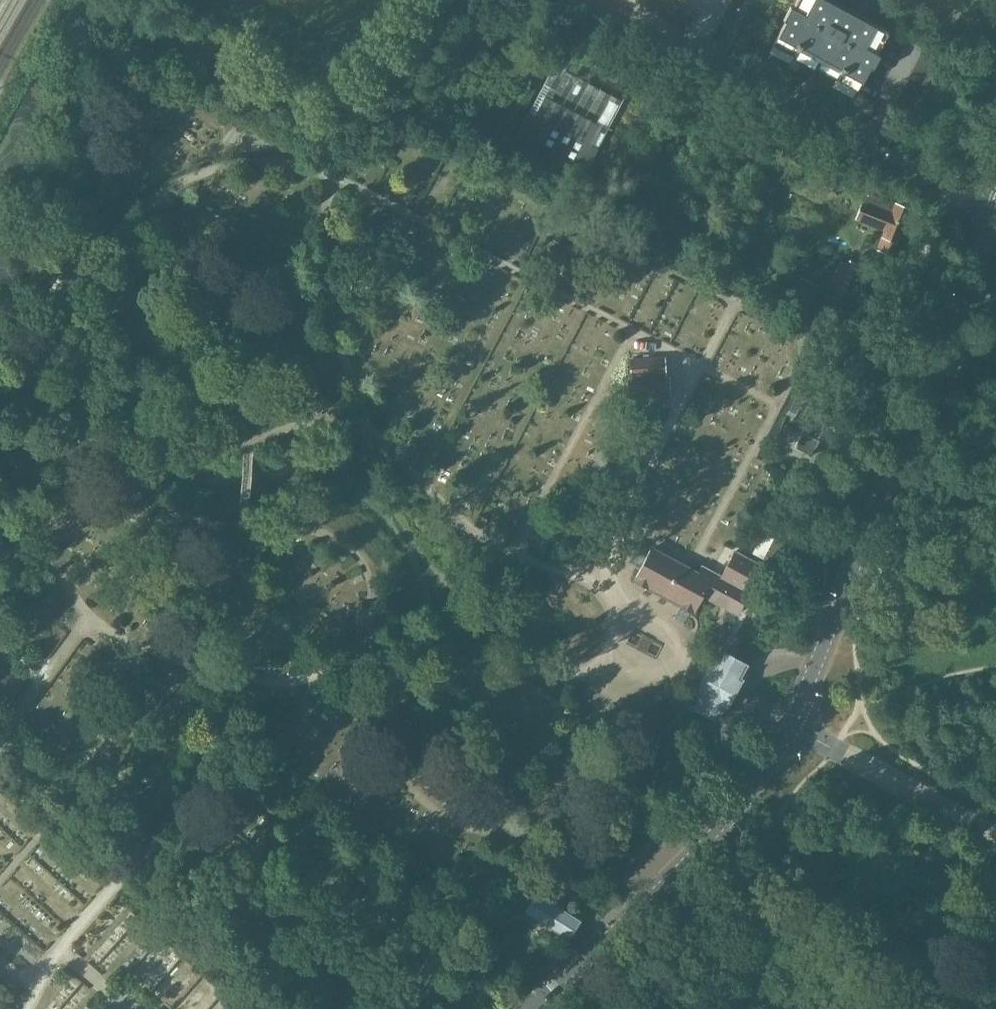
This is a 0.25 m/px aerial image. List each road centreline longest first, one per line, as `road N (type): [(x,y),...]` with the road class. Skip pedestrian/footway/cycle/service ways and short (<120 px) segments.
road 1 (tertiary): [(790,722),(992,218)]
road 2 (residential): [(992,218),(588,0)]
road 3 (tertiary): [(529,1008),(625,925),(742,799),(790,722)]
road 4 (tertiary): [(995,837),(790,722)]

